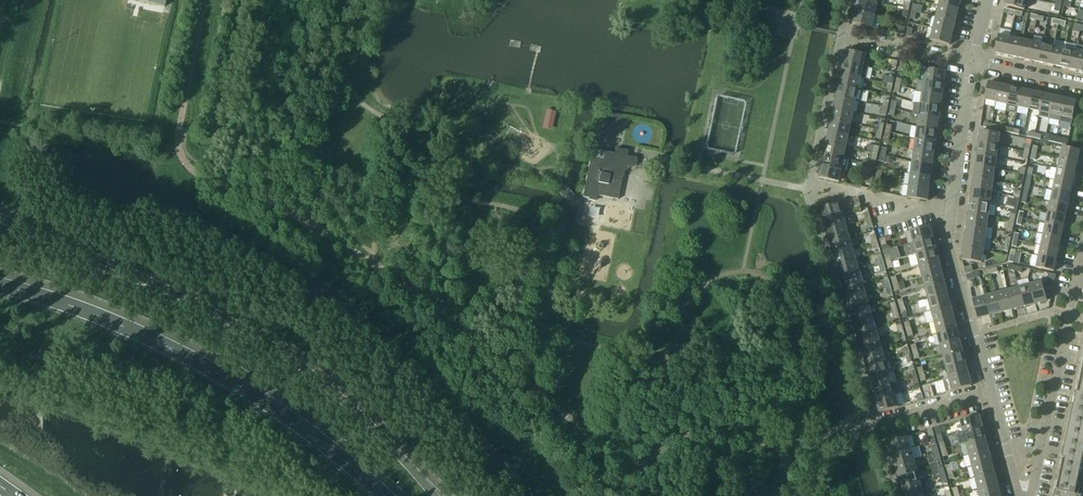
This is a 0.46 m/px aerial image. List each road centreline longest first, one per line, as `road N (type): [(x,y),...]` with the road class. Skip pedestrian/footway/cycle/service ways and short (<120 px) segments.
road 1 (motorway): [(433,495),(343,403),(238,326),(0,222)]
road 2 (residential): [(1017,495),(947,244),(971,64)]
road 3 (motorway): [(381,495),(253,396),(179,354),(105,319),(0,288)]
road 4 (residential): [(1029,495),(1082,240)]
road 5 (residential): [(810,190),(659,158)]
road 6 (residential): [(971,64),(843,35)]

